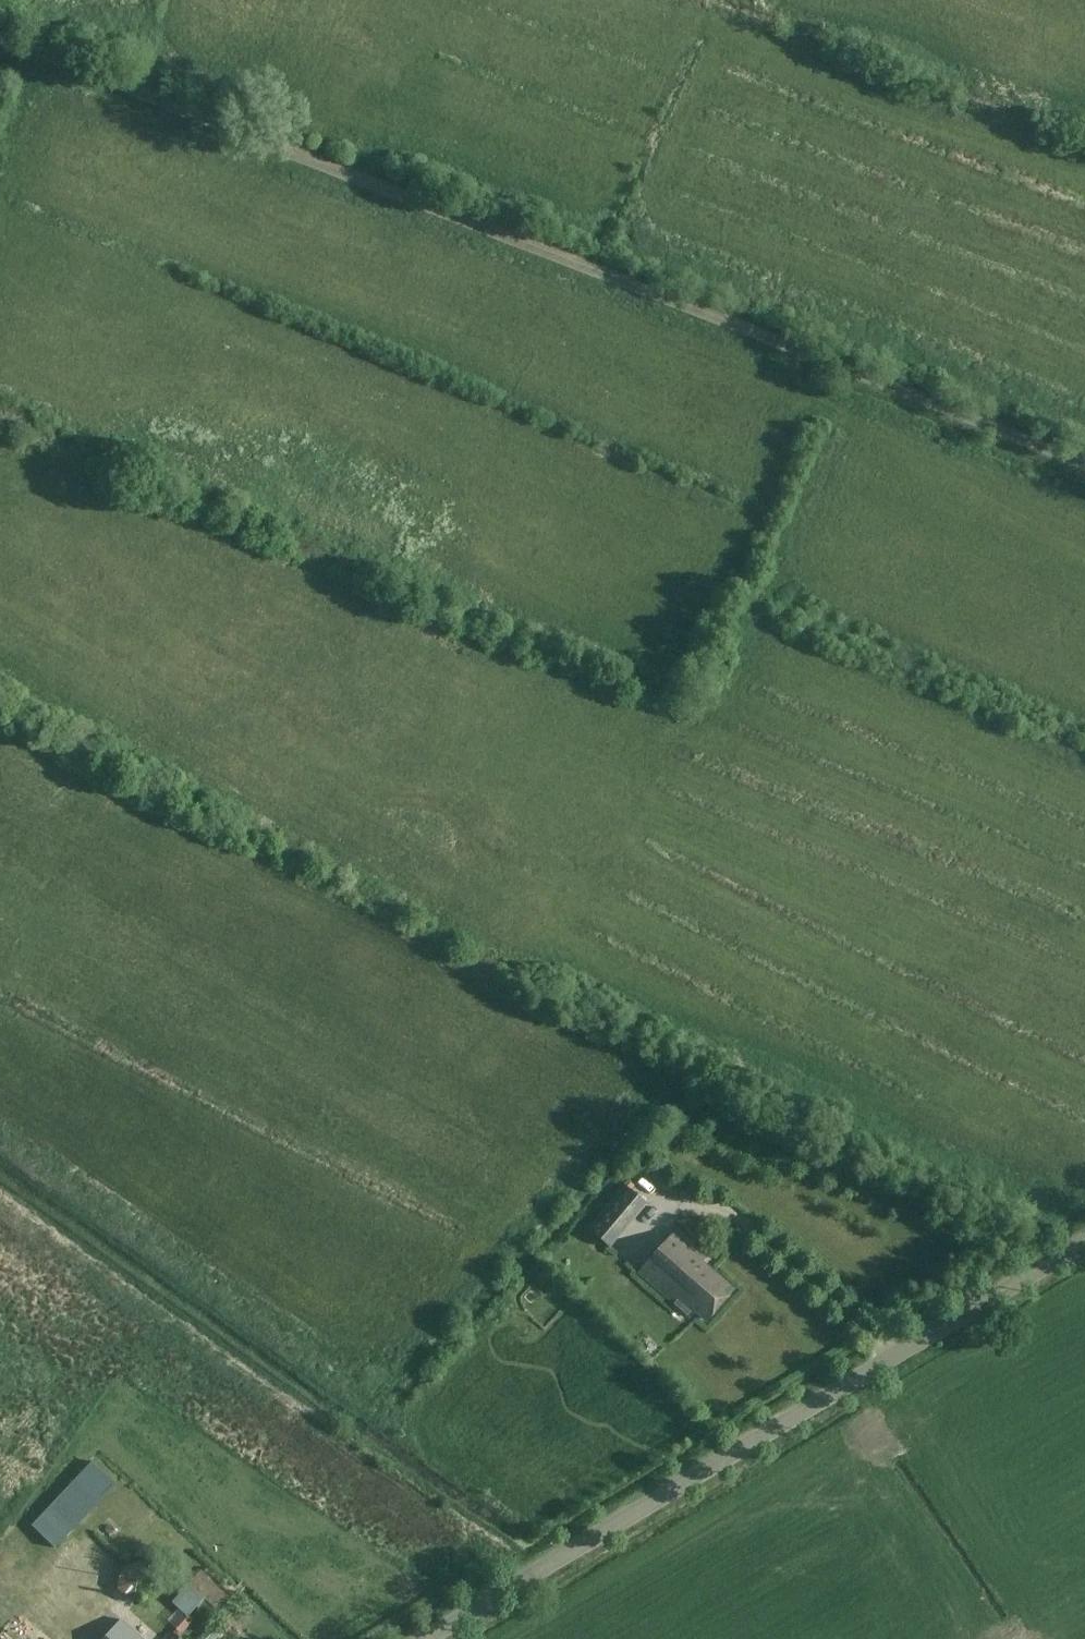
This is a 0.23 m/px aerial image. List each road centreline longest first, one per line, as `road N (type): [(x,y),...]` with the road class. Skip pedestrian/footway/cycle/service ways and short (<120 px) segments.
road 1 (track): [(2,44),(40,49),(1084,463)]
road 2 (unclassified): [(1084,1241),(424,1638)]

